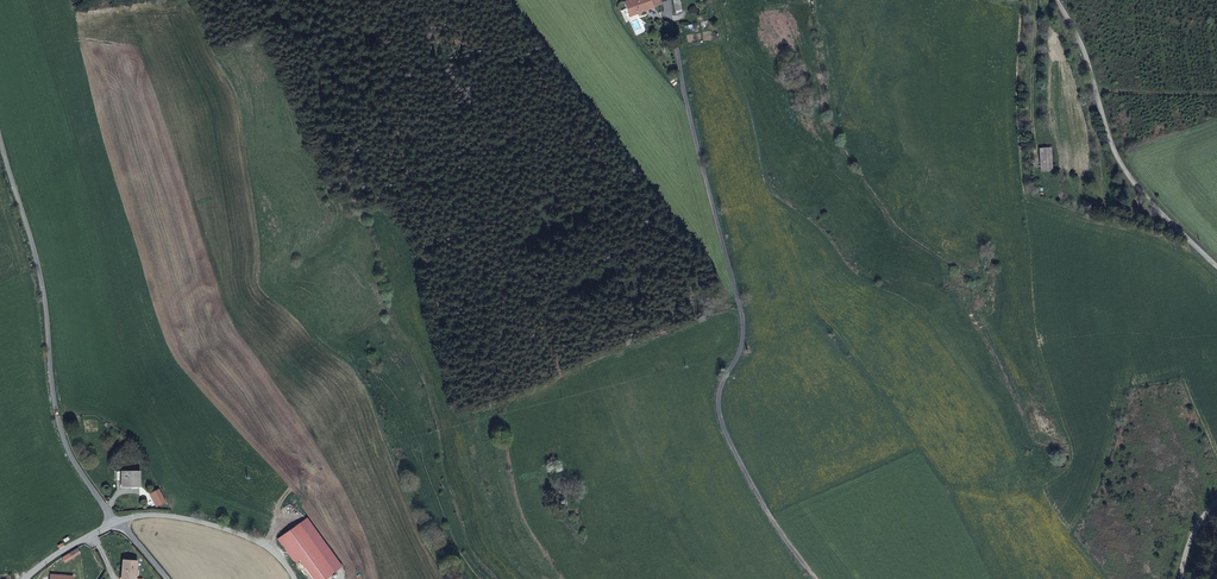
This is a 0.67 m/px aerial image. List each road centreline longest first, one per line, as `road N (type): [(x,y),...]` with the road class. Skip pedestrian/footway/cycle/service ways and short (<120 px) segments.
road 1 (unclassified): [(120,520),(61,431),(44,288),(0,125)]
road 2 (unclassified): [(1216,264),(1128,171),(1081,37),(1059,0)]
road 3 (unclassified): [(120,520),(165,515),(216,525),(266,545),(294,578)]

